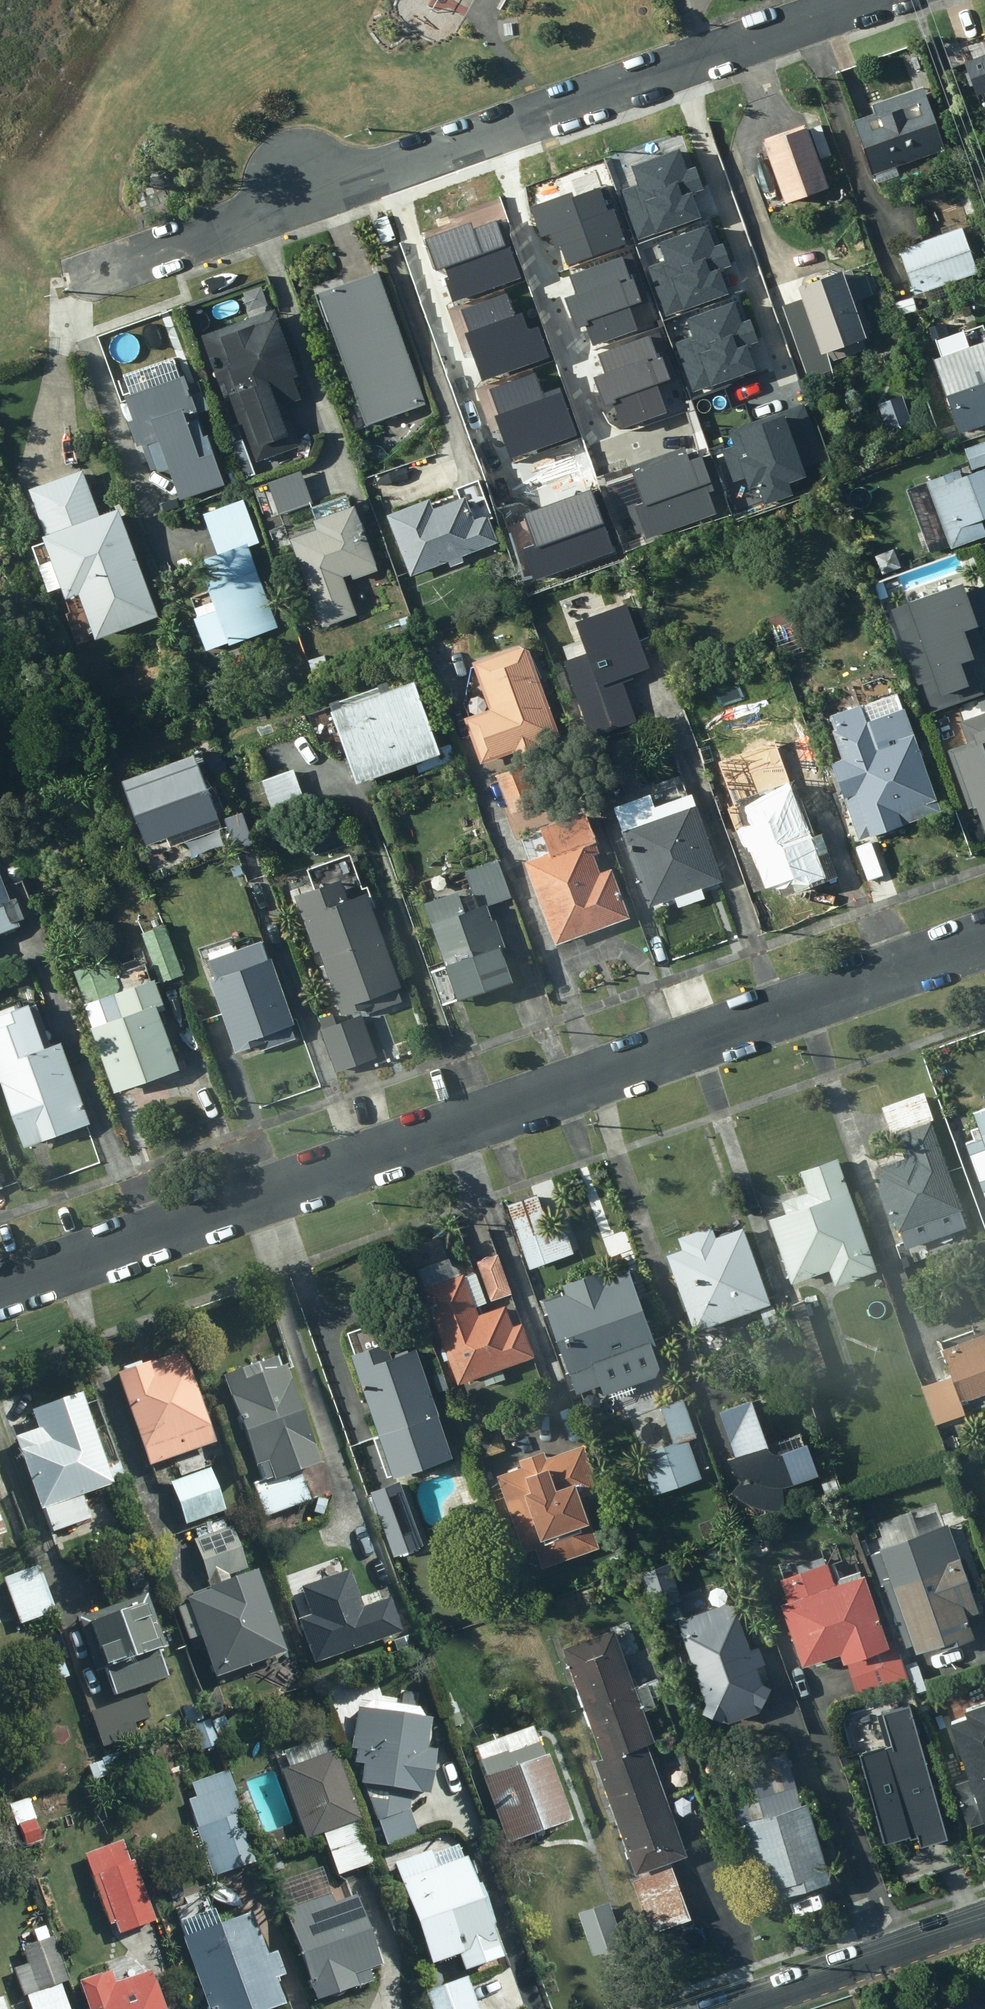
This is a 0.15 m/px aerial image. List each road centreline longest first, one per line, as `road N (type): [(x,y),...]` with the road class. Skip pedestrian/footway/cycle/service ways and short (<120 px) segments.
road 1 (residential): [(0,1295),(984,938)]
road 2 (residential): [(858,0),(84,274)]
road 3 (residential): [(742,2008),(984,1921)]

